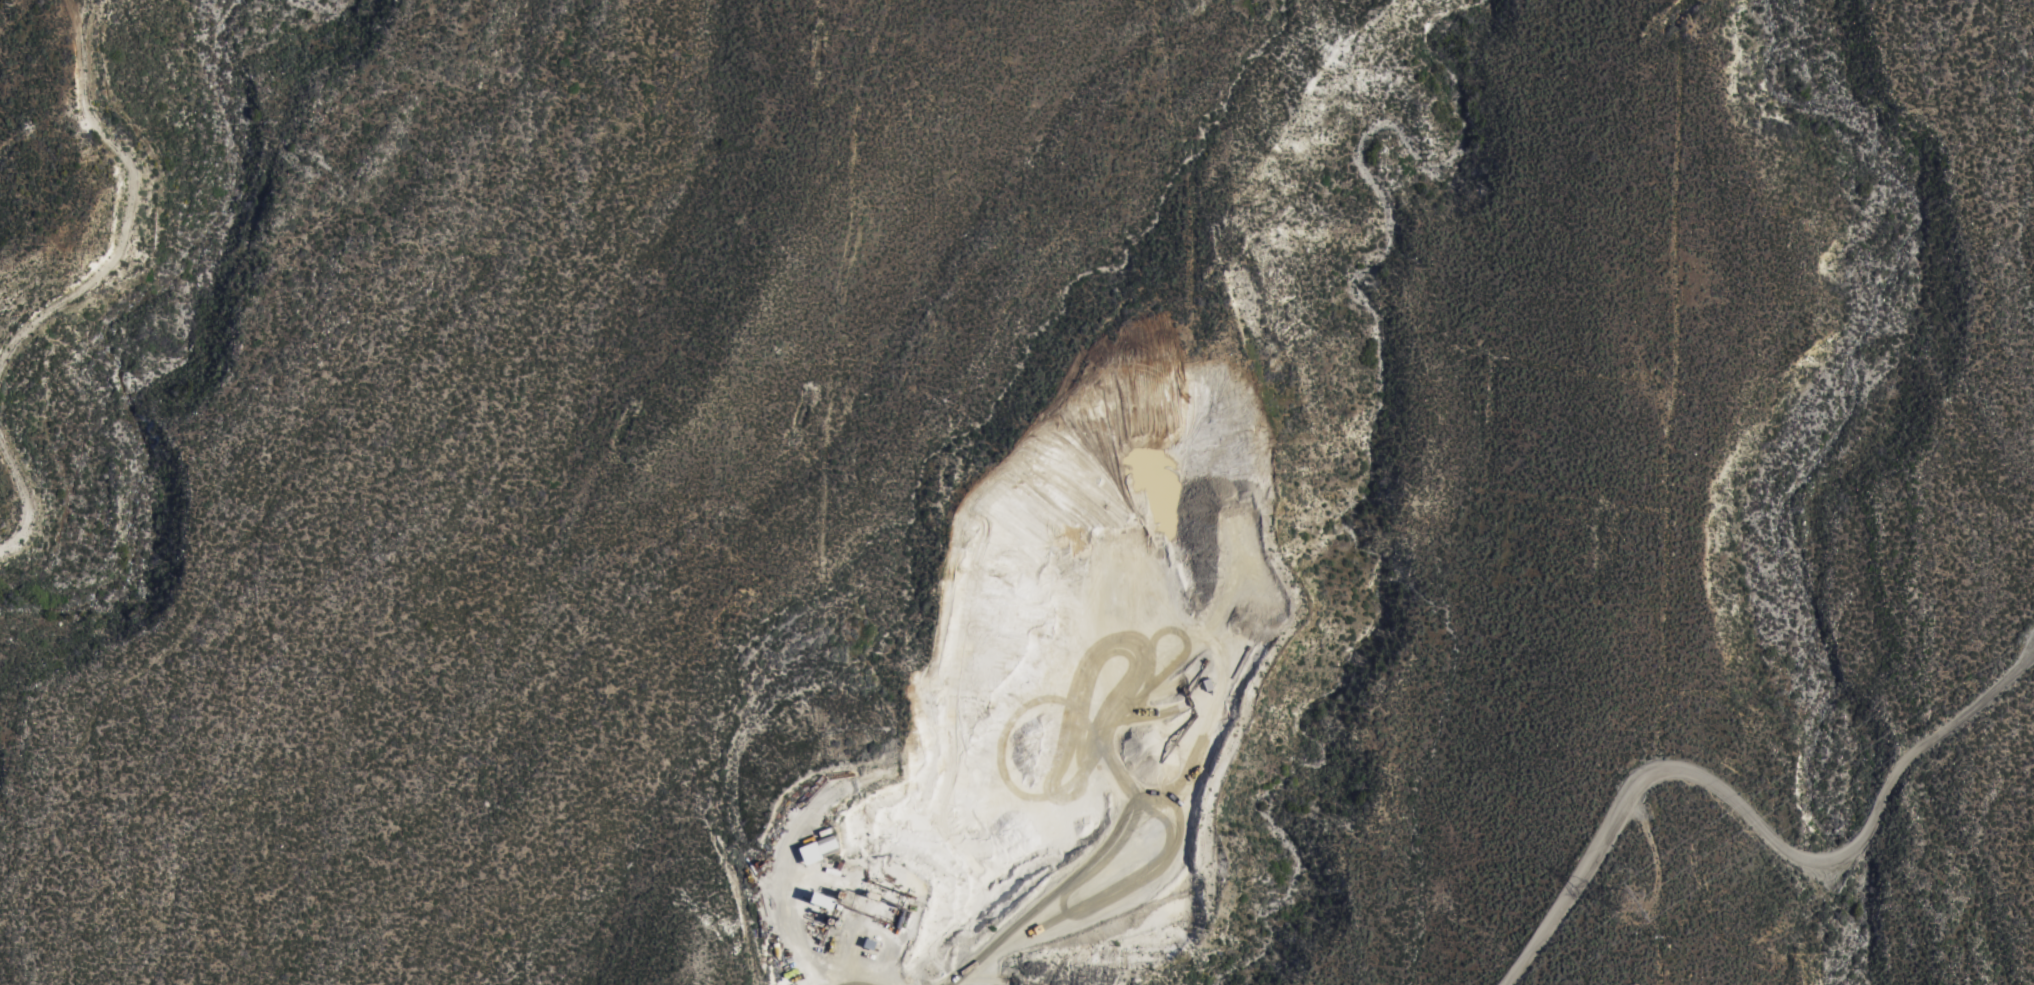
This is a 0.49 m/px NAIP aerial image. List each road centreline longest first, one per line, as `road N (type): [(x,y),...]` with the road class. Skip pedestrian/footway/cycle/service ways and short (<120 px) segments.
road 1 (track): [(1504,984),(1645,775),(1683,772),(1730,799),(1788,851),(1807,860),(1837,858),(1868,833),(1915,749),(2033,656)]
road 2 (track): [(75,0),(86,94),(99,124),(145,167),(115,264),(51,317),(33,407),(54,487),(36,555),(0,574)]
road 3 (track): [(1137,656),(1084,833),(1019,905),(934,971),(882,984)]

